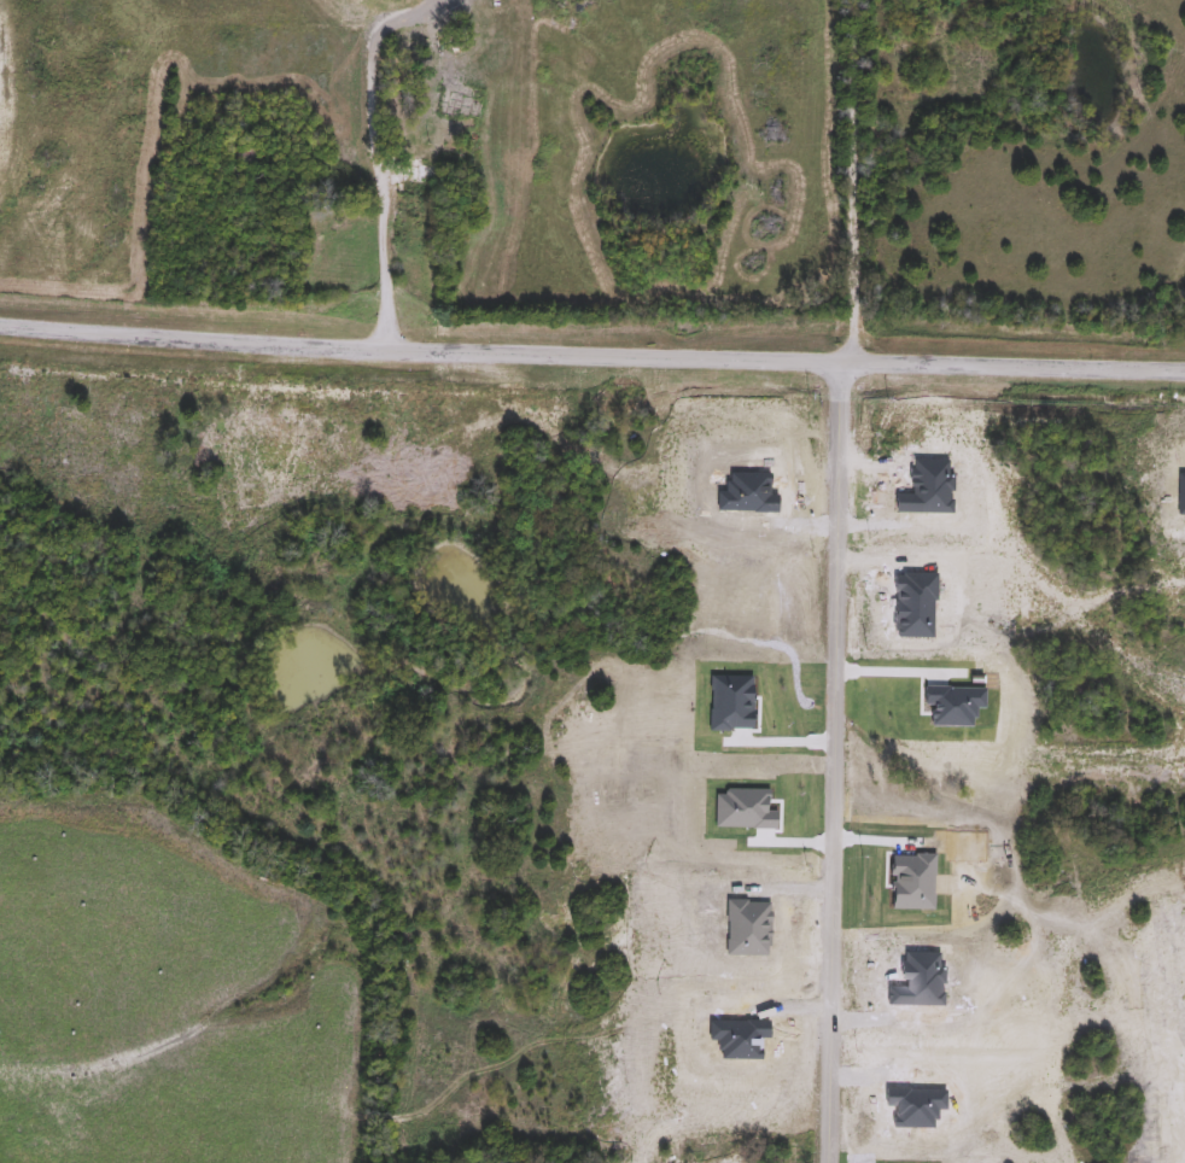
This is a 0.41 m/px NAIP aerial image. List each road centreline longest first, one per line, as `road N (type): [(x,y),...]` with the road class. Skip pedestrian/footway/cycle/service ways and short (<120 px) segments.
road 1 (residential): [(0,325),(544,362),(843,357),(1184,369)]
road 2 (residential): [(835,1162),(843,357)]

